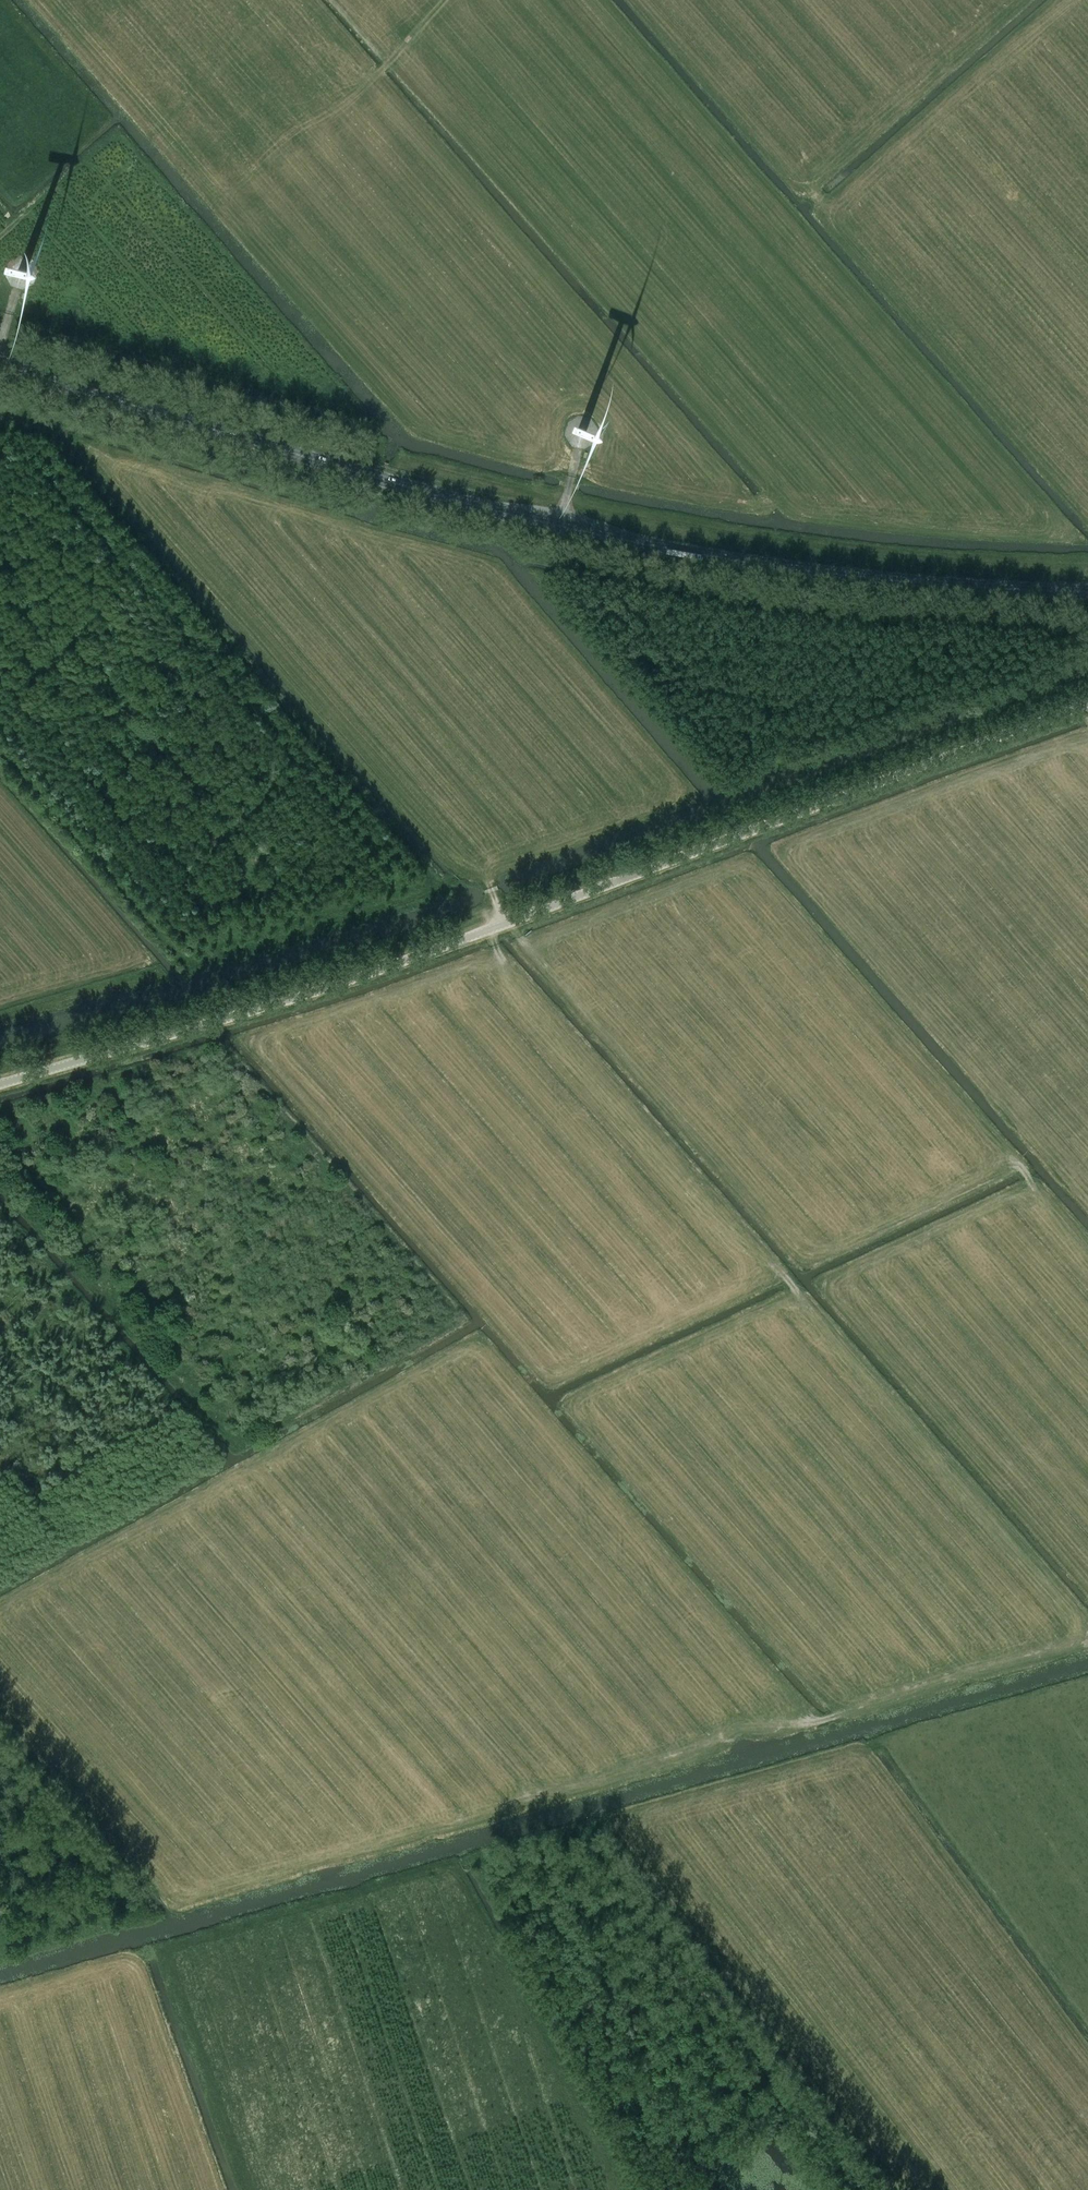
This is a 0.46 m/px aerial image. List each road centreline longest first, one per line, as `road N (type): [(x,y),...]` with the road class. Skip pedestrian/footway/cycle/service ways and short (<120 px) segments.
road 1 (unclassified): [(0,1086),(370,972),(1087,709)]
road 2 (primary): [(1087,586),(833,570),(623,536),(405,482),(0,361)]

